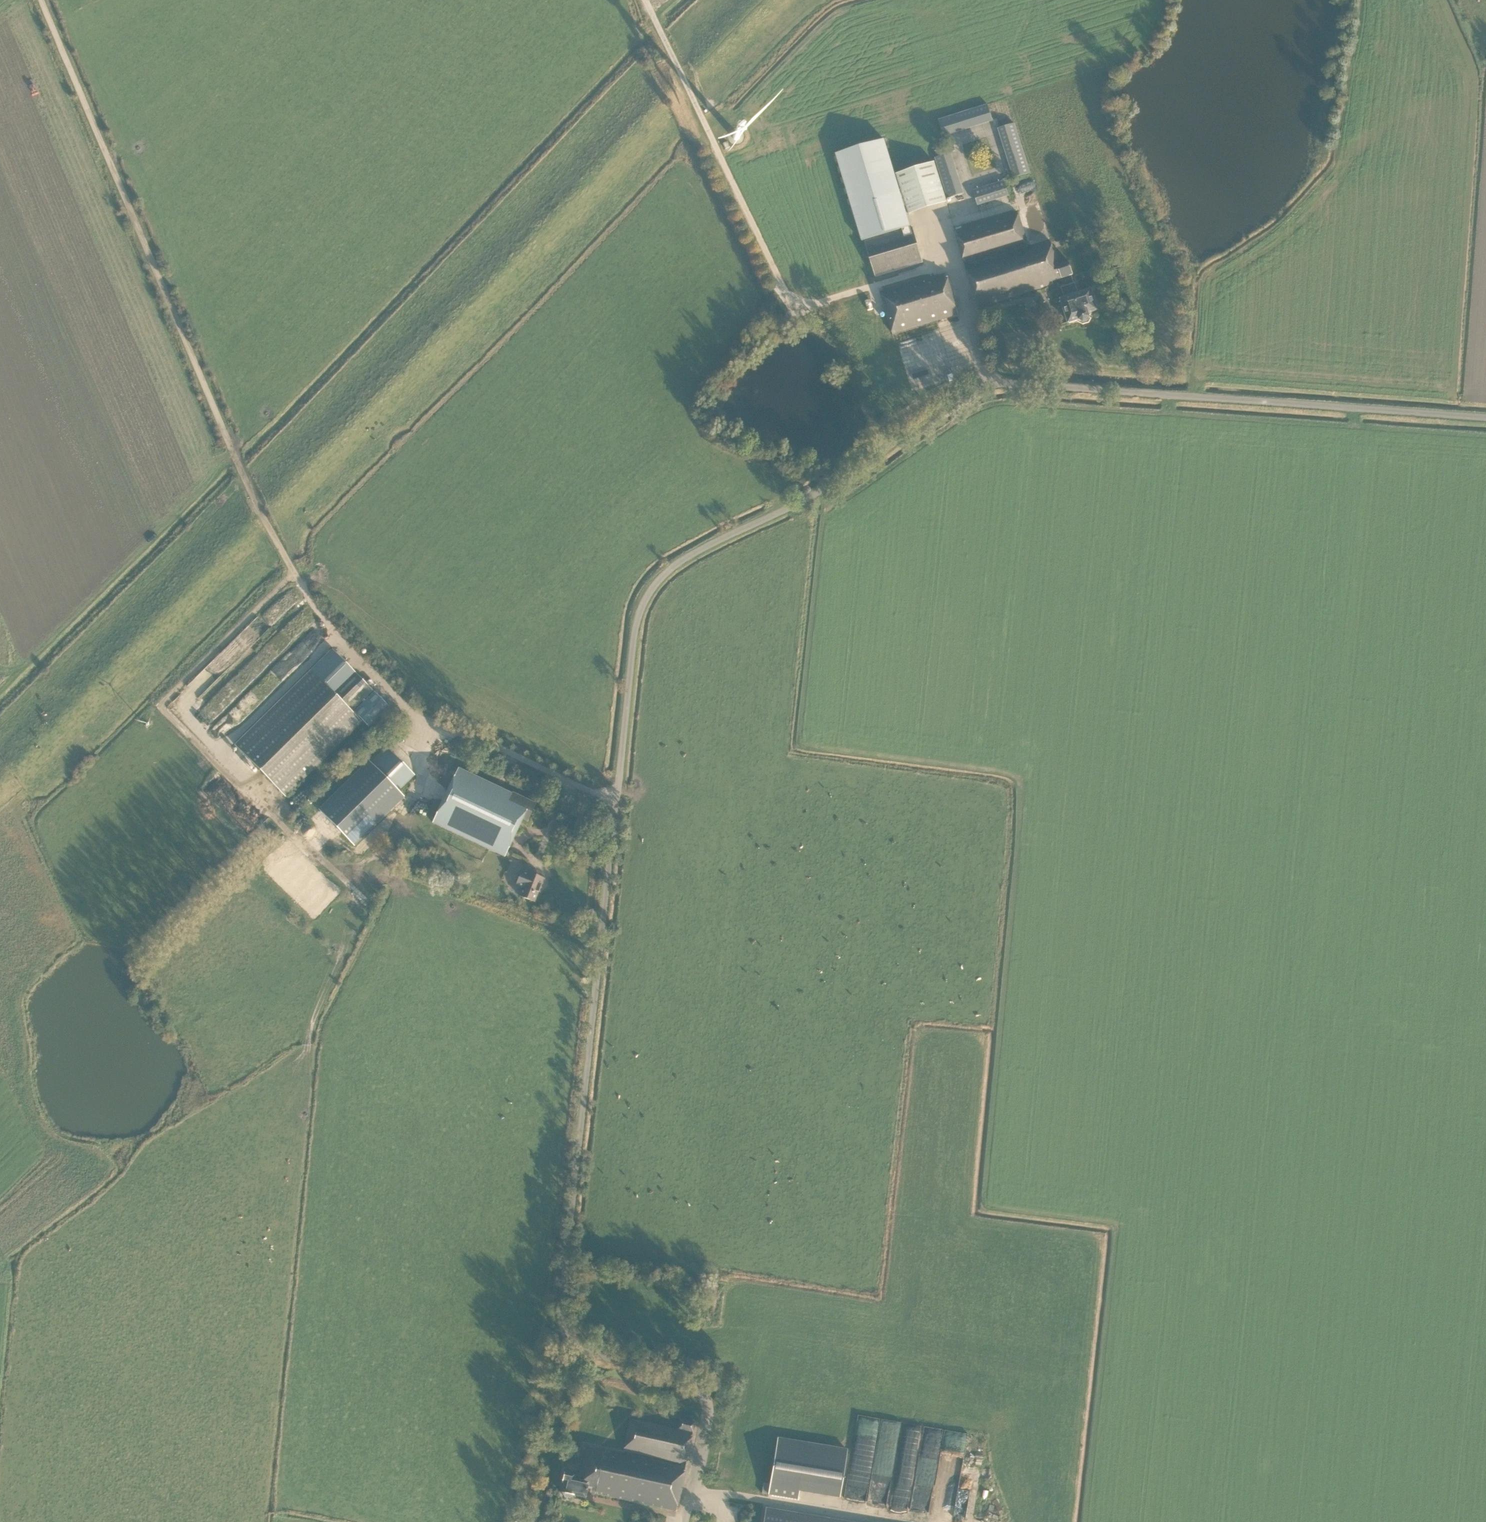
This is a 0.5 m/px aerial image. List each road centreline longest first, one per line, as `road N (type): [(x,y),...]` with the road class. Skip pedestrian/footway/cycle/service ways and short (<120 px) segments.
road 1 (unclassified): [(1485,415),(993,383),(855,471),(688,556),(647,593),(634,630),(560,1292),(571,1342),(680,1375),(707,1401),(685,1521)]

